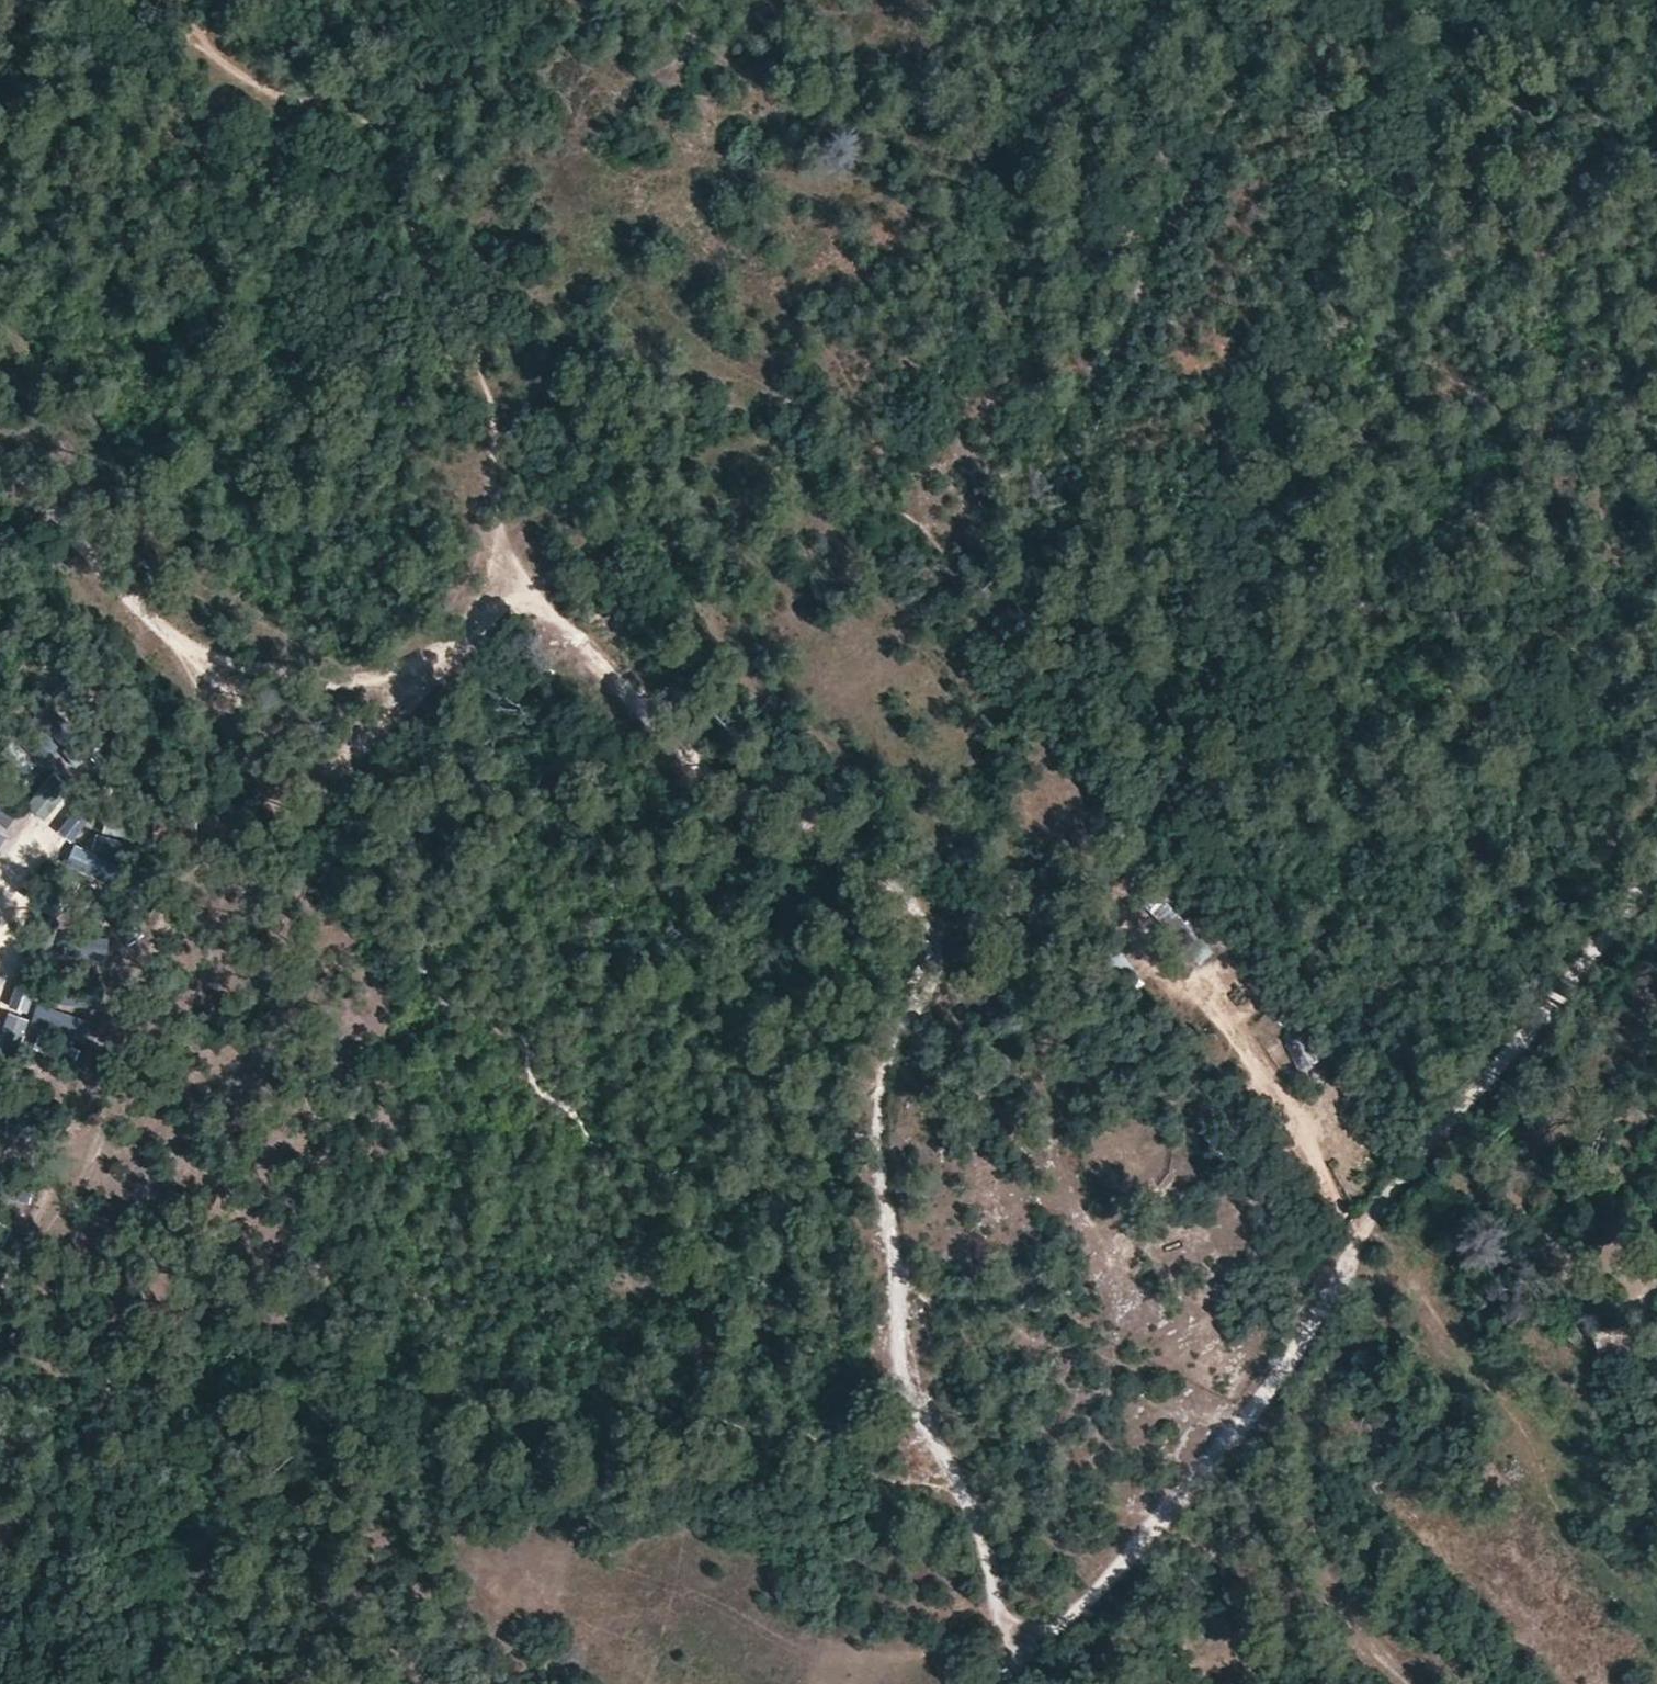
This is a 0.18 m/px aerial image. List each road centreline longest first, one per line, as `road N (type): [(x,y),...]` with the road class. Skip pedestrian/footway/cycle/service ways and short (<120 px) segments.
road 1 (track): [(0,445),(170,643),(257,671),(322,683),(407,671),(505,577),(715,786),(778,820),(932,931),(939,961),(896,1047),(882,1126),(901,1386),(978,1526),(1008,1644)]
road 2 (track): [(1008,1644),(1049,1638),(1081,1618),(1289,1360),(1468,1088),(1656,866)]
road 3 (track): [(407,671),(380,704),(353,785)]

